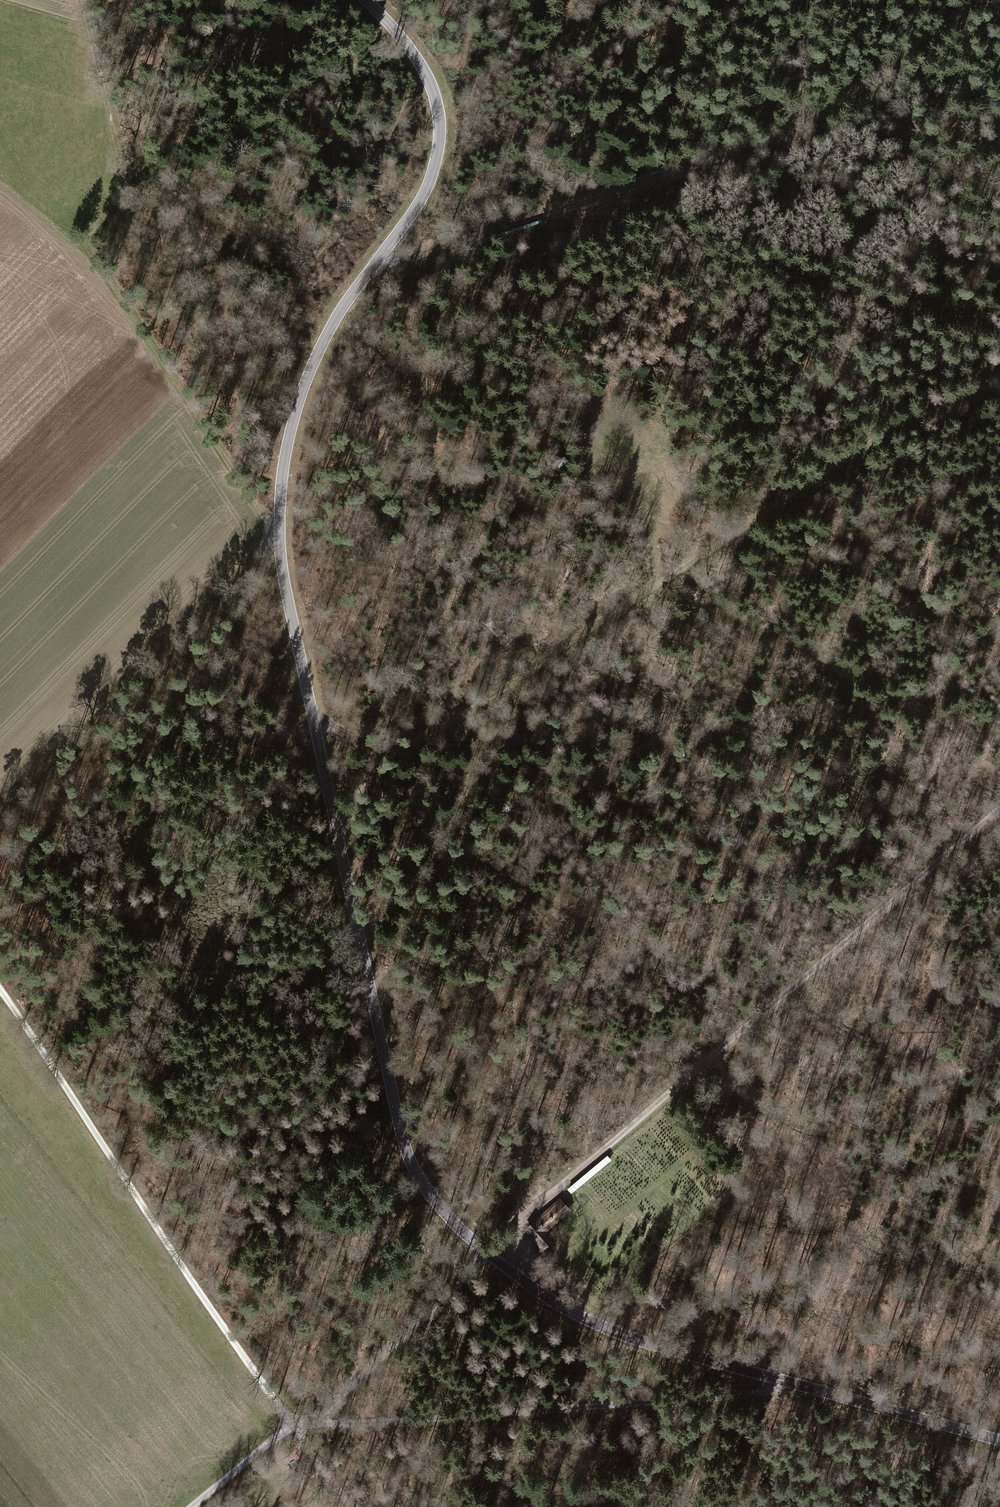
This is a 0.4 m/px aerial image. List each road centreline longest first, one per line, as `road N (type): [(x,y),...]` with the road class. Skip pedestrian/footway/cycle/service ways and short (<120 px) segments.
road 1 (tertiary): [(366,0),(423,68),(440,137),(421,200),(325,336),(307,377),(281,483),(279,535),(409,1158),(455,1224),(560,1306),(613,1332),(812,1387)]
road 2 (track): [(999,810),(520,1223),(309,1426)]
road 3 (track): [(337,828),(378,766),(807,483),(999,382)]
road 4 (track): [(990,0),(799,129),(737,156),(373,268)]
road 5 (unclassified): [(812,1387),(294,1425),(194,1506)]
road 6 (track): [(294,1425),(0,990)]
road 7 (track): [(279,535),(0,811)]
road 8 (tertiary): [(812,1387),(999,1440)]
road 9 (track): [(799,129),(803,0)]

